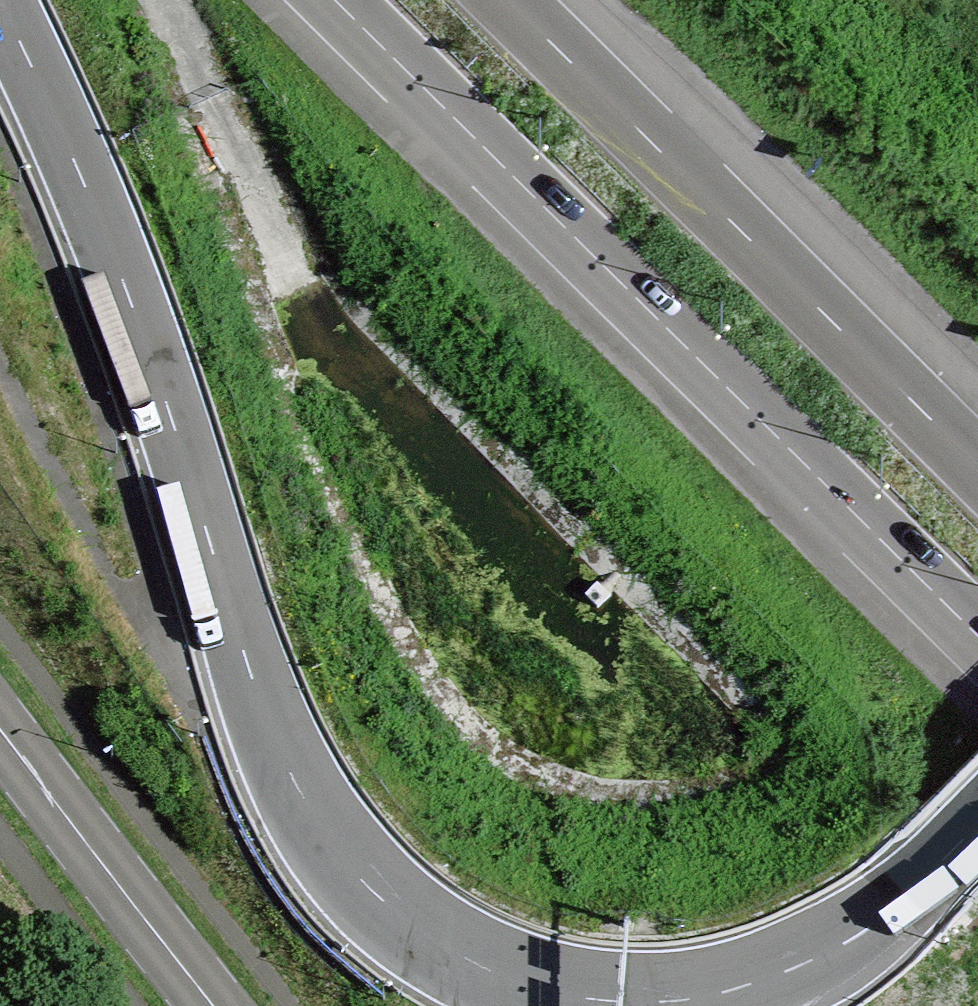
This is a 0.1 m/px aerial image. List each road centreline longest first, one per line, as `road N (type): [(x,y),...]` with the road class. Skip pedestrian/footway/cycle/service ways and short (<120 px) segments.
road 1 (motorway): [(16,0),(116,219),(276,710),(326,810),(404,895),(471,935),(536,959),(595,978),(670,986),(782,967)]
road 2 (motorway): [(332,0),(977,646)]
road 3 (motorway): [(977,457),(526,0)]
road 4 (secondary): [(215,1005),(0,734)]
road 5 (unclassified): [(782,967),(856,935),(919,894),(977,834)]

